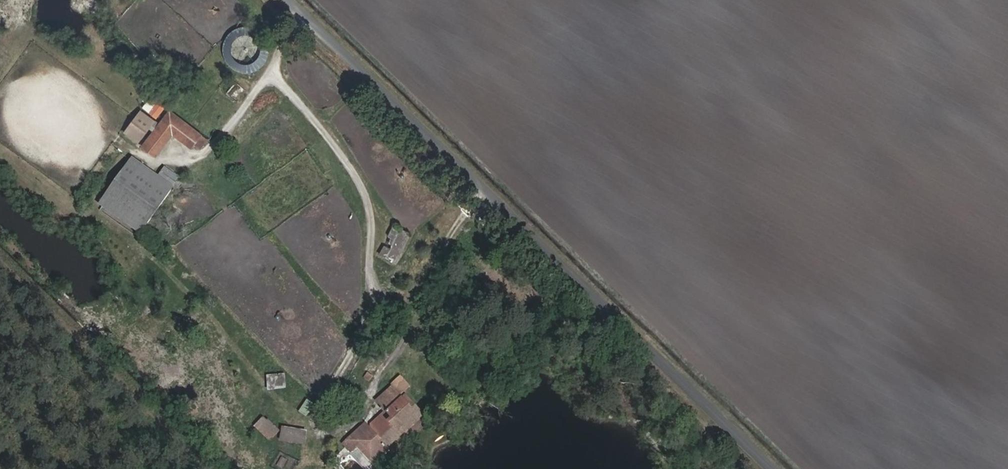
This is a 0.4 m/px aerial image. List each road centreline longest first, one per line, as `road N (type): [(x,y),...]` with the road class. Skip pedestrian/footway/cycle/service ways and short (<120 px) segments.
road 1 (unclassified): [(782,468),(301,0)]

